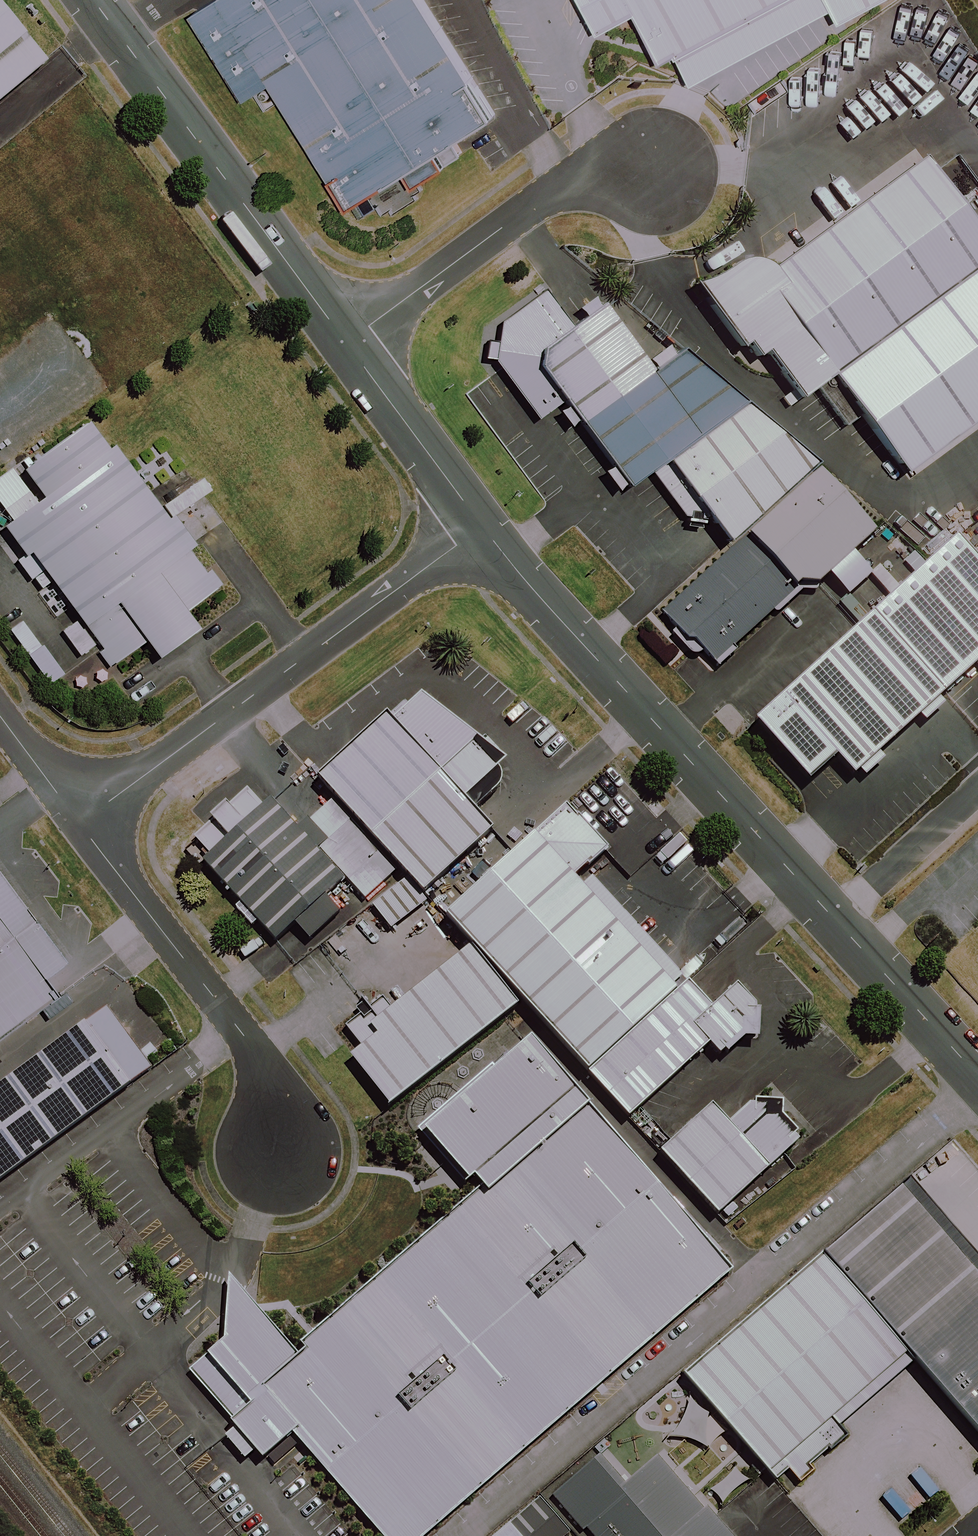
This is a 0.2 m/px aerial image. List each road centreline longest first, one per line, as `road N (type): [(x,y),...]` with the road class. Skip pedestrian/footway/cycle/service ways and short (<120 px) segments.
road 1 (tertiary): [(977,1076),(483,528)]
road 2 (unclassified): [(80,824),(483,528)]
road 3 (tertiary): [(346,343),(92,0)]
road 4 (unclassified): [(80,824),(263,1072),(289,1153)]
road 5 (unclassified): [(346,343),(568,188),(669,165)]
road 6 (tertiary): [(483,528),(346,343)]
road 7 (unclassified): [(0,715),(80,824)]

